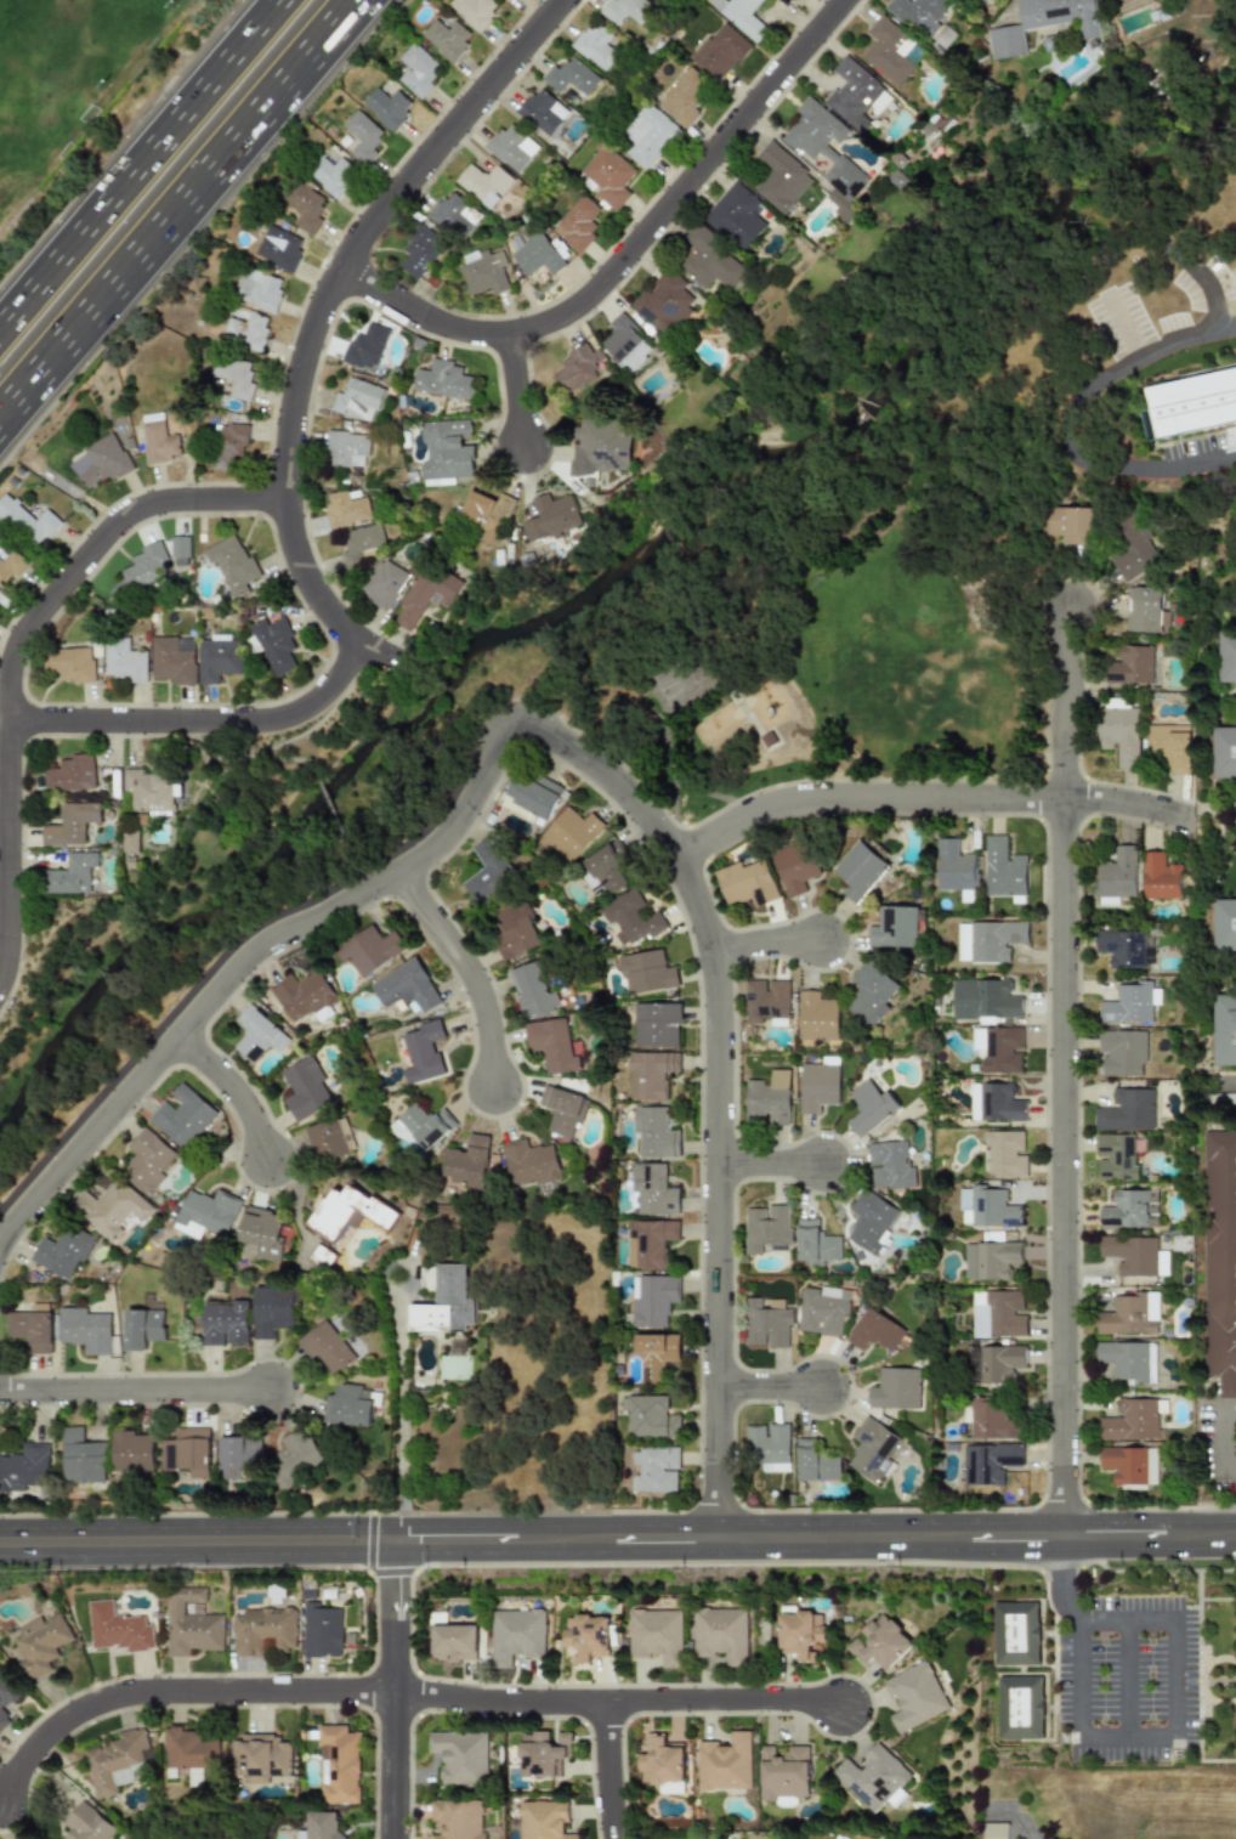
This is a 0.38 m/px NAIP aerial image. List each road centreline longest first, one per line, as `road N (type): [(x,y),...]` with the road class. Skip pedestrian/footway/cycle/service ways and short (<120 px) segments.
road 1 (residential): [(1068,606),(1066,1537)]
road 2 (residential): [(517,729),(542,734),(597,769),(637,807),(677,853),(715,952),(720,1537)]
road 3 (secondary): [(397,1540),(1235,1534)]
road 4 (residential): [(391,661),(362,651),(335,622),(307,583),(293,543),(284,504),(308,340),(363,239),(565,0)]
road 5 (residential): [(517,729),(454,834),(403,879),(261,949),(28,1207),(0,1251)]
road 6 (residential): [(0,986),(11,915),(12,674),(23,639),(127,517),(202,500),(284,504)]
road 7 (residential): [(340,271),(438,323),(474,333),(506,335),(559,319),(611,275),(842,0)]
road 8 (motorway): [(0,422),(359,0)]
road 9 (residential): [(677,853),(778,808),(826,797),(1089,800),(1190,822)]
road 10 (residential): [(396,1693),(195,1691),(95,1704),(52,1731),(0,1800)]
road 11 (residential): [(396,1693),(540,1704),(834,1704)]
road 12 (motorway): [(276,0),(0,323)]
road 13 (secondary): [(0,1542),(397,1540)]
road 14 (residential): [(11,723),(295,717),(324,697),(362,651)]
road 15 (residential): [(397,1540),(396,1838)]
road 16 (residential): [(0,1392),(270,1393)]
road 17 (residential): [(403,879),(486,1011),(495,1088)]
road 18 (residential): [(178,1040),(233,1090),(268,1159)]
road 19 (residential): [(603,1703),(617,1838)]

